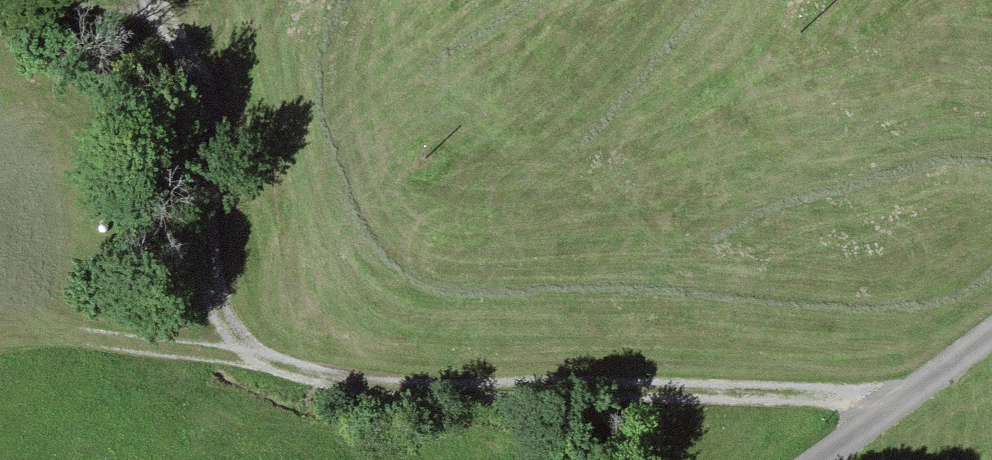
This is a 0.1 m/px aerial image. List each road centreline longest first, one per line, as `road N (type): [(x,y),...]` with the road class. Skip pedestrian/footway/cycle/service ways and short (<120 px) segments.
road 1 (track): [(895,405),(332,375),(249,359),(221,311),(209,256),(212,119),(158,0)]
road 2 (track): [(249,359),(0,340)]
road 3 (track): [(991,333),(809,459)]

